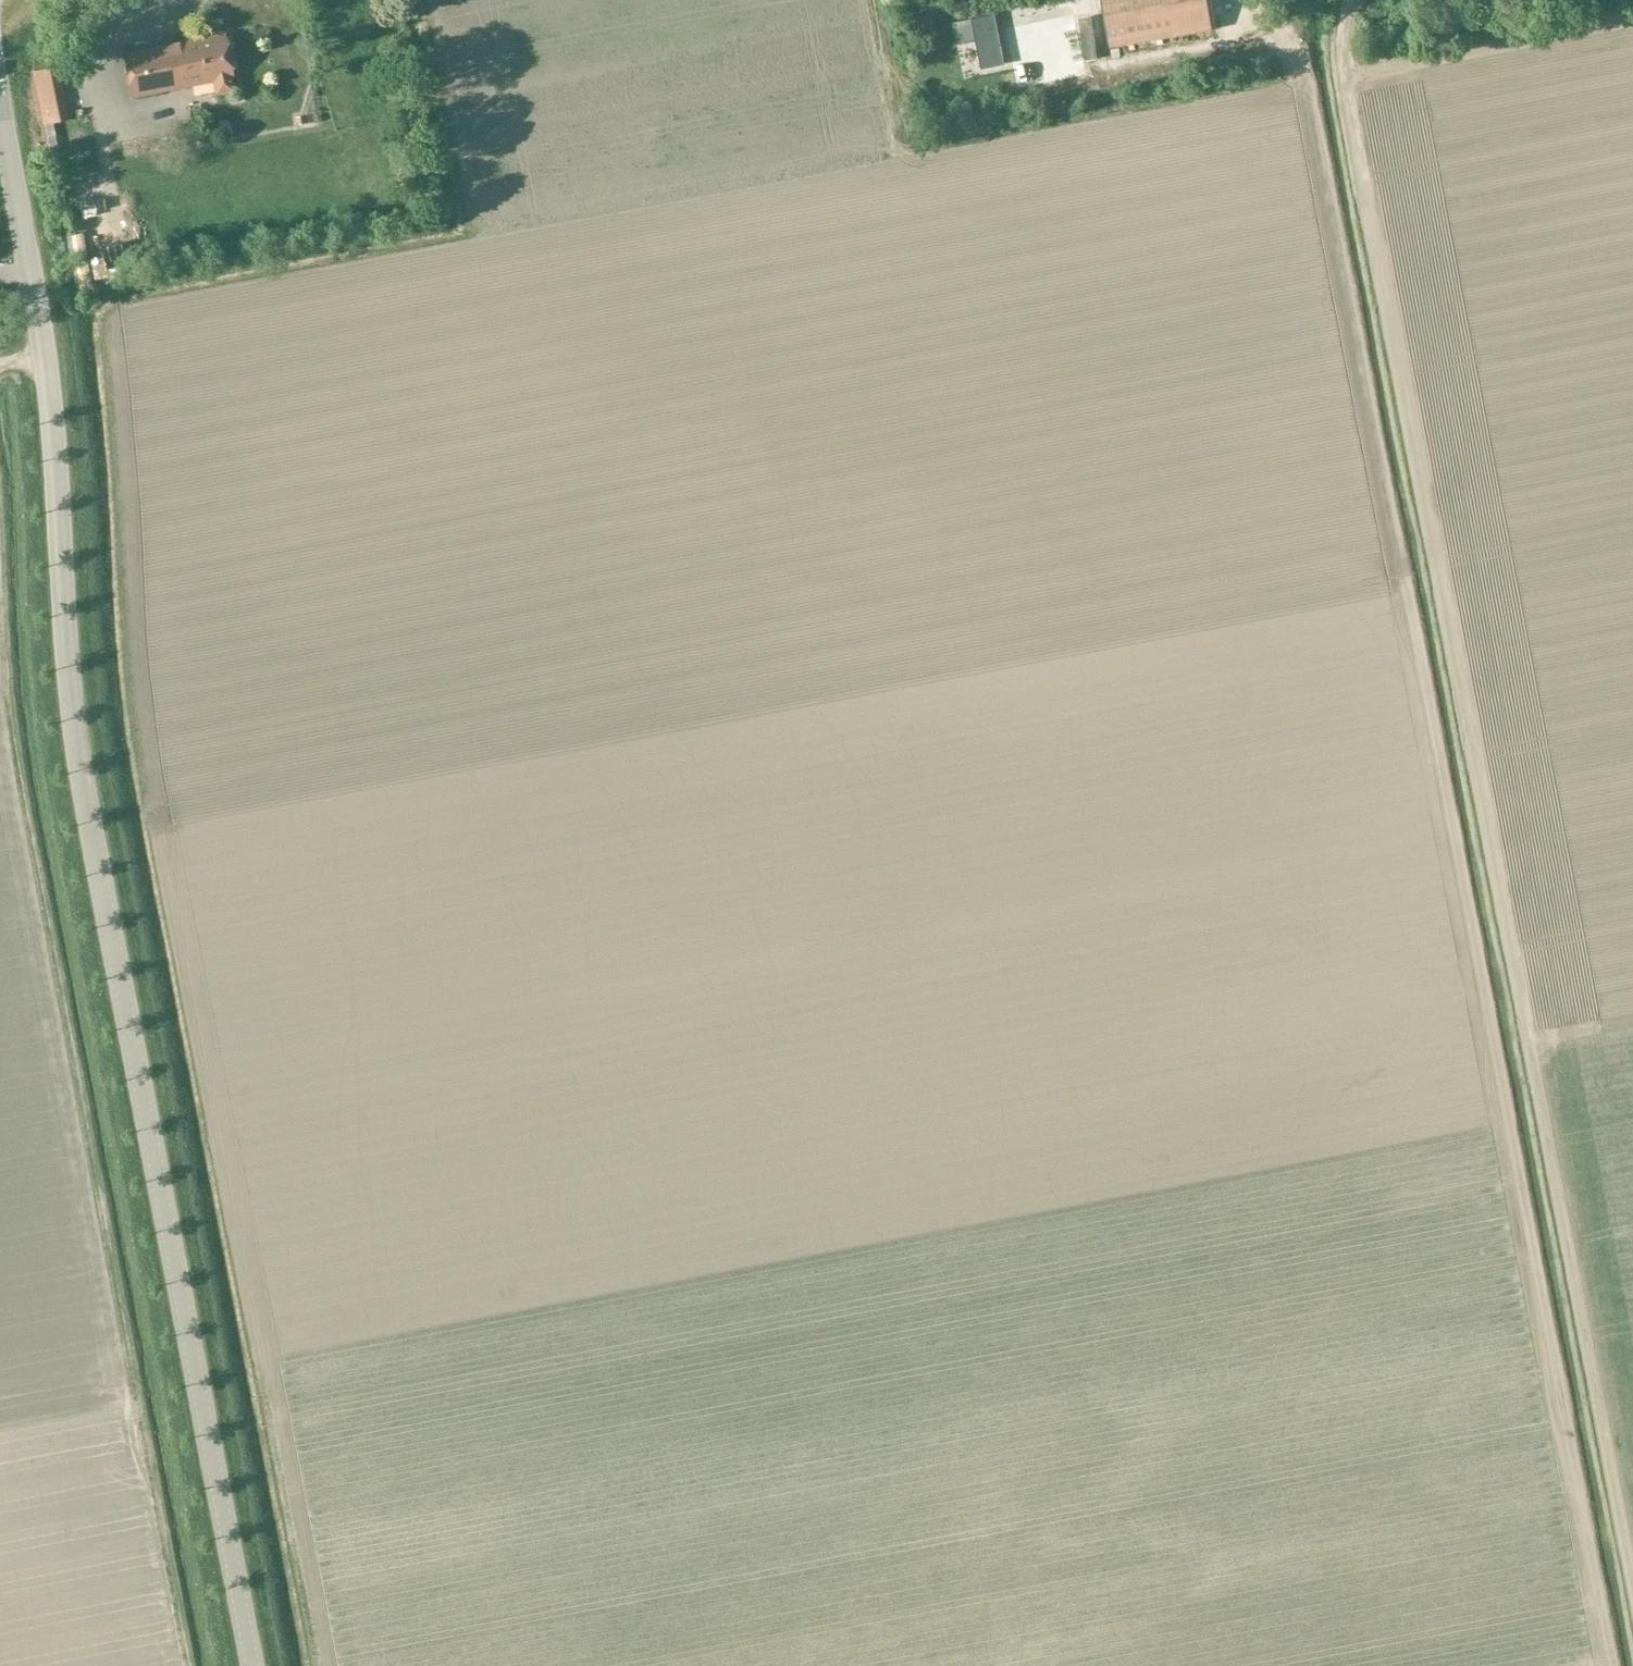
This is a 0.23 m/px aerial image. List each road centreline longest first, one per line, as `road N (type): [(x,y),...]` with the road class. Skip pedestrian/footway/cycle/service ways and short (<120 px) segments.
road 1 (unclassified): [(252,1665),(82,781),(45,364),(0,103)]

